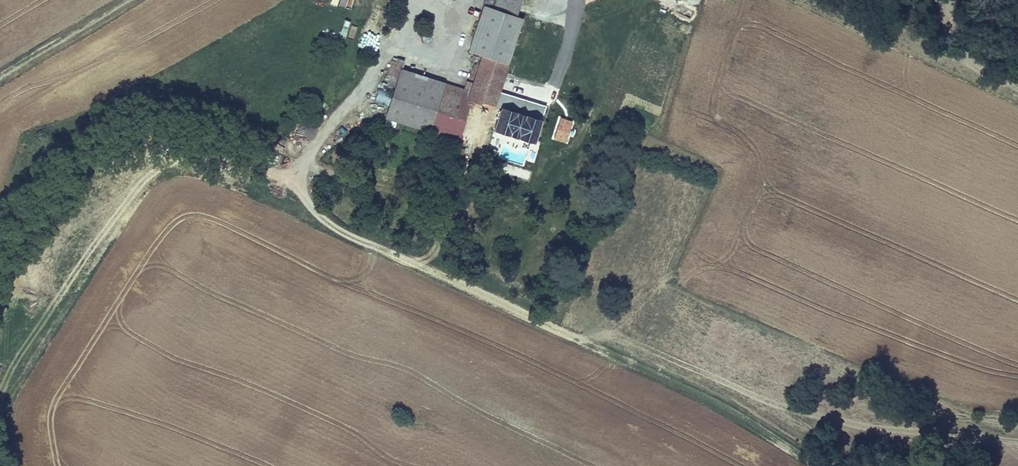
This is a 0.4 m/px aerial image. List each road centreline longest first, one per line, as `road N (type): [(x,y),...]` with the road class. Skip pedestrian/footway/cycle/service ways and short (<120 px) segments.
road 1 (track): [(0,256),(44,188),(111,156),(176,154),(276,179),(311,165)]
road 2 (track): [(0,76),(128,0)]
road 3 (track): [(909,9),(936,45),(1017,87)]

